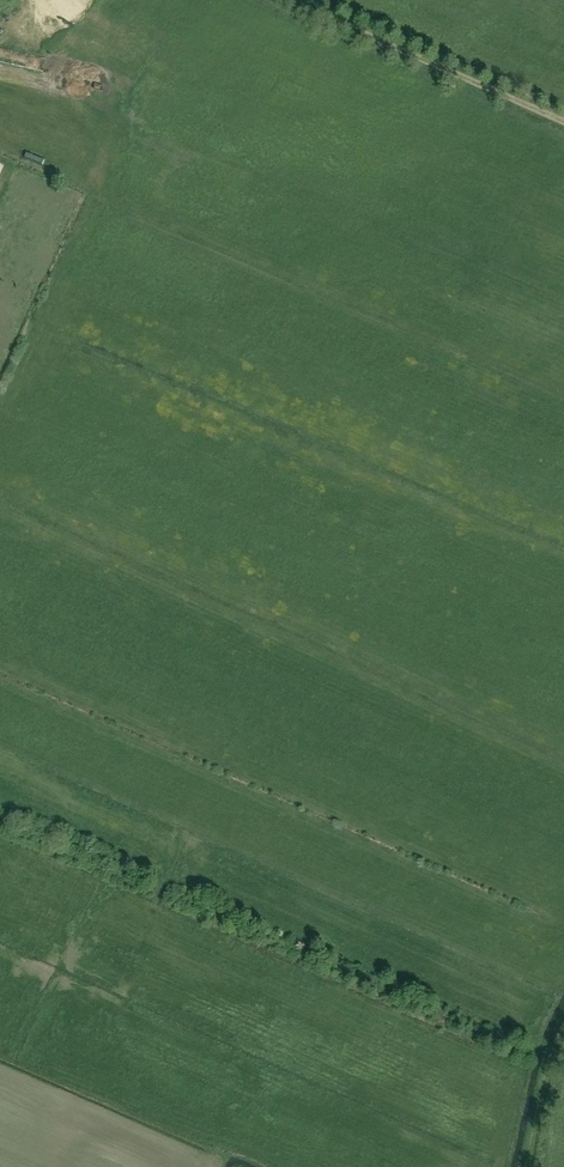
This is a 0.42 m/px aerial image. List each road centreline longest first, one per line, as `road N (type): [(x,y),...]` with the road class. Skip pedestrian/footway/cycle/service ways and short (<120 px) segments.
road 1 (track): [(563,123),(289,0)]
road 2 (track): [(563,1044),(536,1166)]

